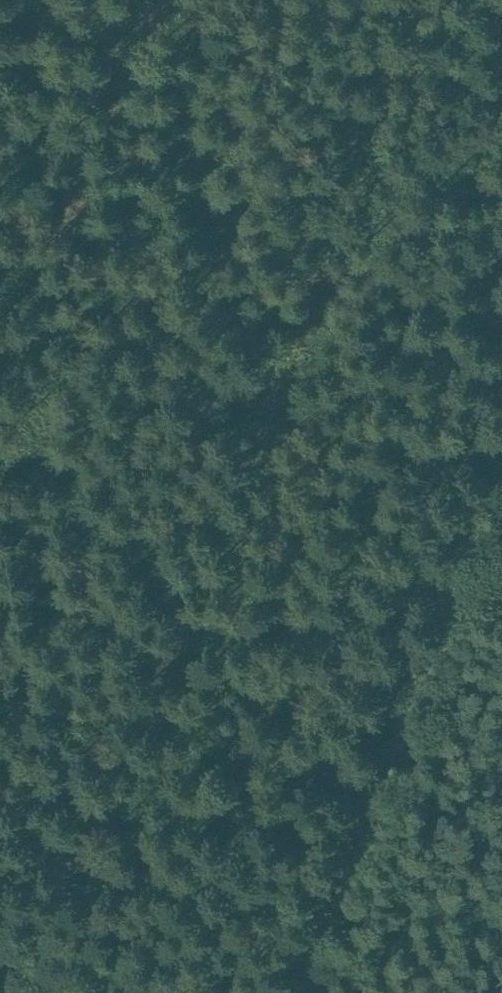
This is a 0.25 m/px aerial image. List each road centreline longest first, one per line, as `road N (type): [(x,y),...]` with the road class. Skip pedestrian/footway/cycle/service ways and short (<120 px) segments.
road 1 (track): [(293,992),(501,481)]

